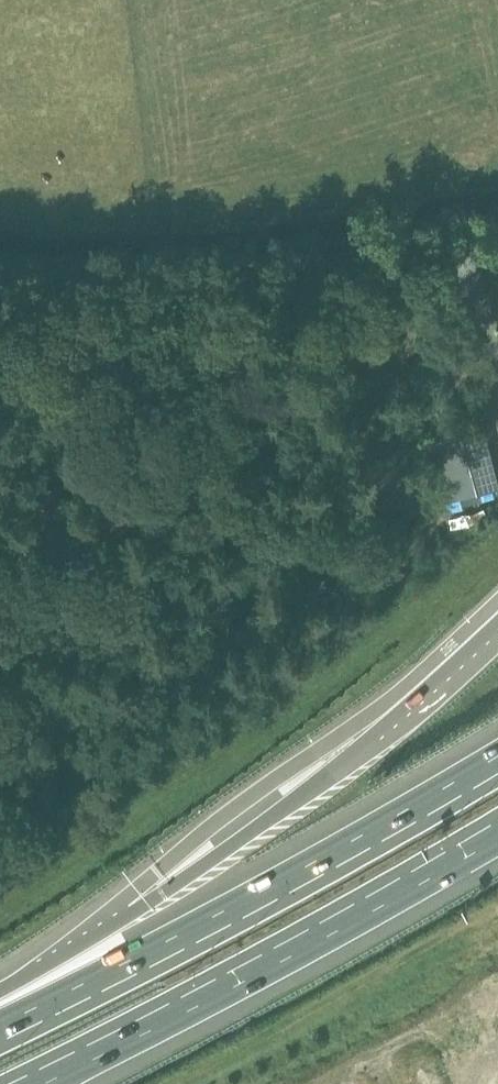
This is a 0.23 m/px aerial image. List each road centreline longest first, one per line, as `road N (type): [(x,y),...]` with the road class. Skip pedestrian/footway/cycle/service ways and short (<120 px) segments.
road 1 (motorway): [(497,623),(263,824),(0,992)]
road 2 (motorway): [(497,766),(316,870),(0,1033)]
road 3 (motorway): [(30,1083),(497,830)]

